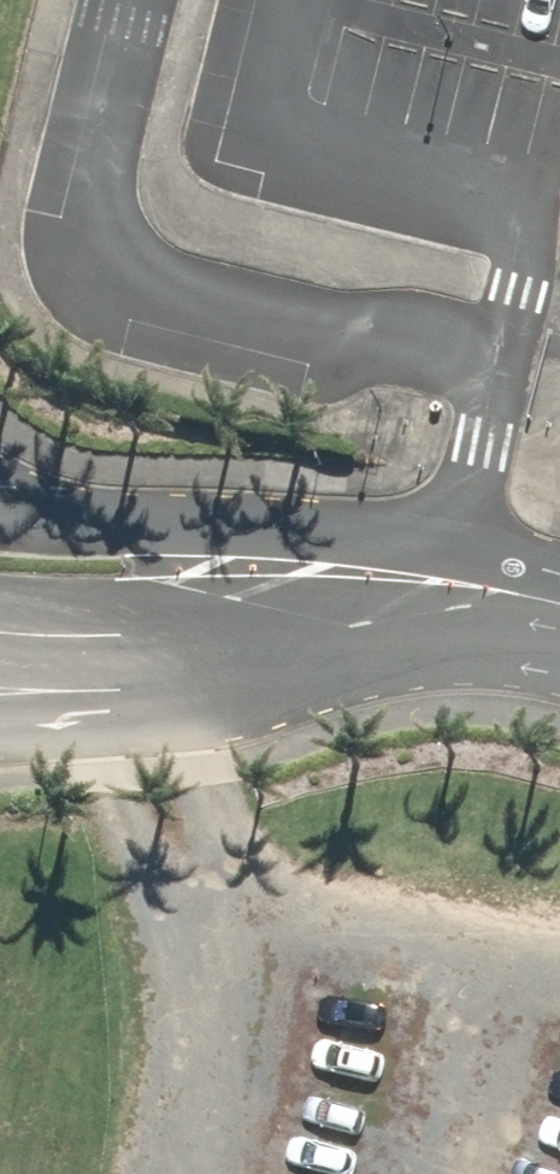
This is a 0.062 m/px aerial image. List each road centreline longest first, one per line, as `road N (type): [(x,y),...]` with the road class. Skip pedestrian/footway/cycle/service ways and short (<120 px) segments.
road 1 (unclassified): [(267,583),(452,589),(559,610)]
road 2 (unclassified): [(267,583),(110,622)]
road 3 (unclassified): [(125,541),(267,583)]
road 4 (primary): [(0,473),(125,541)]
road 5 (unclassified): [(0,528),(125,541)]

